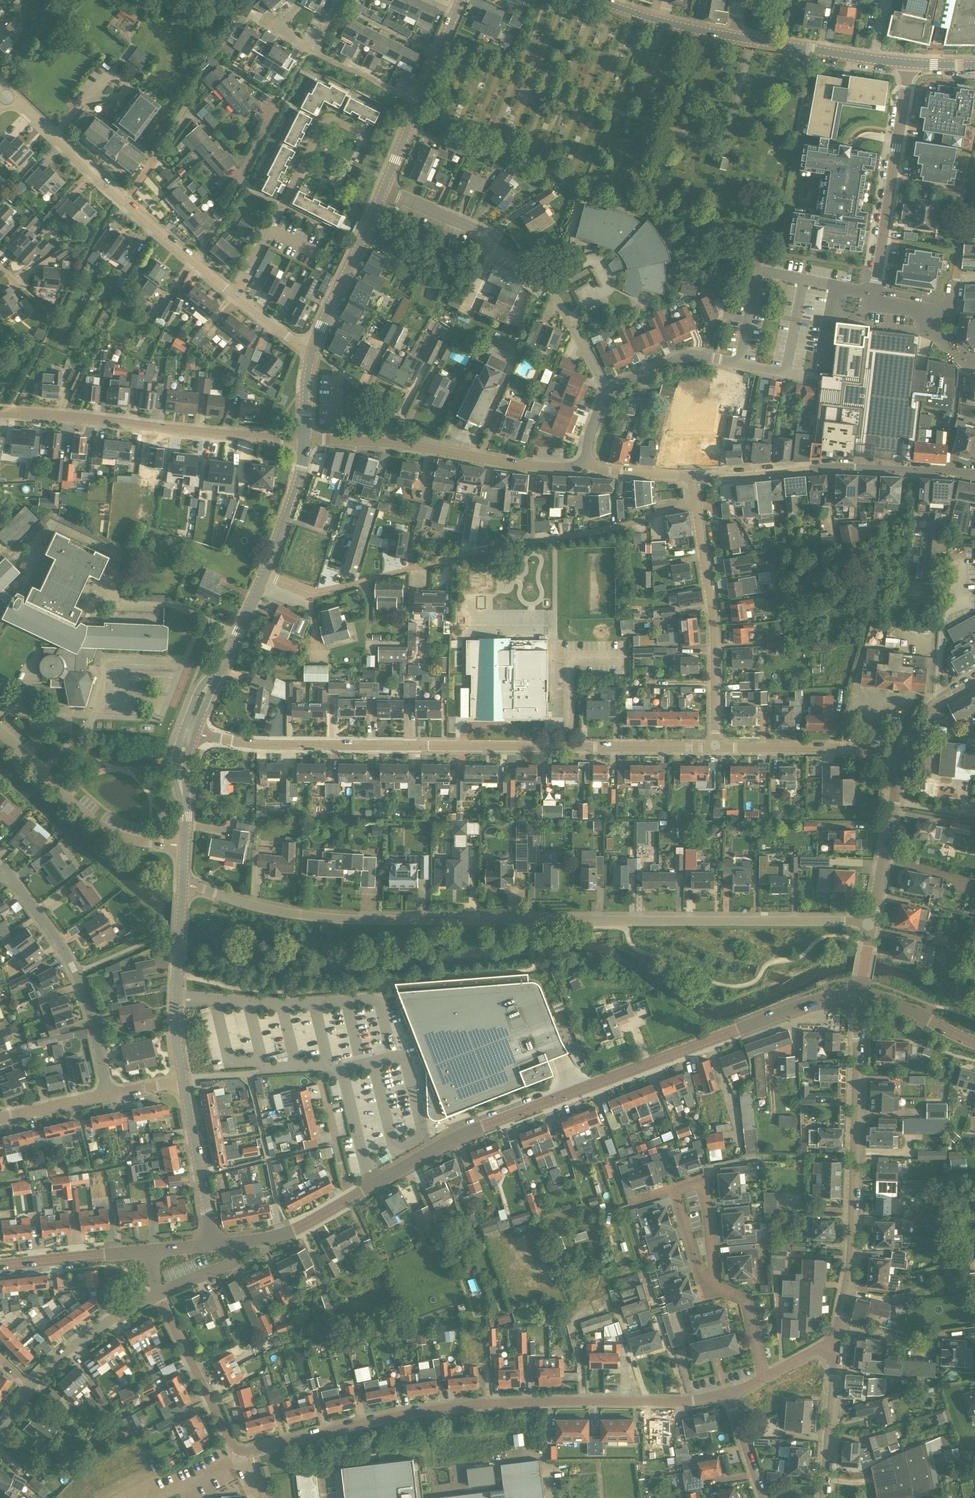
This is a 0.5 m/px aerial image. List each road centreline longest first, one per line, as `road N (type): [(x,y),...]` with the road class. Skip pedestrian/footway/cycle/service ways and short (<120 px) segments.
road 1 (residential): [(872,924),(340,919),(250,905),(182,882)]
road 2 (tertiary): [(353,1197),(467,1132),(831,997)]
road 3 (residential): [(240,1449),(427,1411),(685,1402),(729,1393)]
road 4 (residential): [(264,575),(312,594),(695,505)]
road 5 (residential): [(609,391),(683,356),(740,364),(758,271),(874,294)]
road 6 (residential): [(837,1346),(853,1248),(859,995)]
road 7 (residential): [(609,391),(537,270),(492,249),(486,235),(383,190)]
road 8 (unclassified): [(304,438),(0,413)]
road 9 (residential): [(235,294),(9,95)]
road 10 (residential): [(974,473),(821,467),(690,475)]
road 11 (residential): [(584,461),(525,465),(398,443),(304,438)]
road 12 (residential): [(464,745),(266,744),(196,731)]
road 13 (residential): [(0,873),(75,973),(108,1095)]
road 14 (residential): [(715,747),(713,615),(695,505)]
road 15 (residential): [(874,294),(909,63)]
road 16 (residential): [(184,846),(110,832),(0,733)]
road 17 (tertiary): [(183,1082),(176,1023),(182,882)]
road 18 (residential): [(715,747),(529,745)]
road 19 (residential): [(891,764),(849,748),(715,747)]
road 20 (tertiary): [(909,63),(733,36)]
road 21 (residential): [(240,1449),(158,1291)]
road 22 (tertiary): [(312,350),(383,190)]
road 23 (tertiary): [(213,1244),(183,1082)]
road 24 (residential): [(872,924),(897,789),(891,764)]
road 25 (residential): [(29,1384),(158,1291)]
road 26 (residential): [(824,1497),(837,1346)]
road 27 (tertiary): [(0,1265),(149,1250)]
road 28 (tertiary): [(264,575),(304,438)]
road 29 (tertiary): [(733,36),(601,0)]
road 30 (tertiary): [(232,1242),(291,1230),(353,1197)]
road 31 (residential): [(974,362),(946,349),(923,311),(883,305),(874,294)]
road 32 (residential): [(711,1279),(701,1182),(674,1191)]
road 33 (tertiary): [(974,1043),(904,1006),(859,995)]
road 34 (residential): [(765,1378),(745,1298),(715,1290),(711,1279)]
road 35 (residential): [(281,205),(240,177),(273,110)]
road 36 (residential): [(353,1197),(321,1082)]
road 37 (residential): [(974,682),(931,708),(891,764)]

